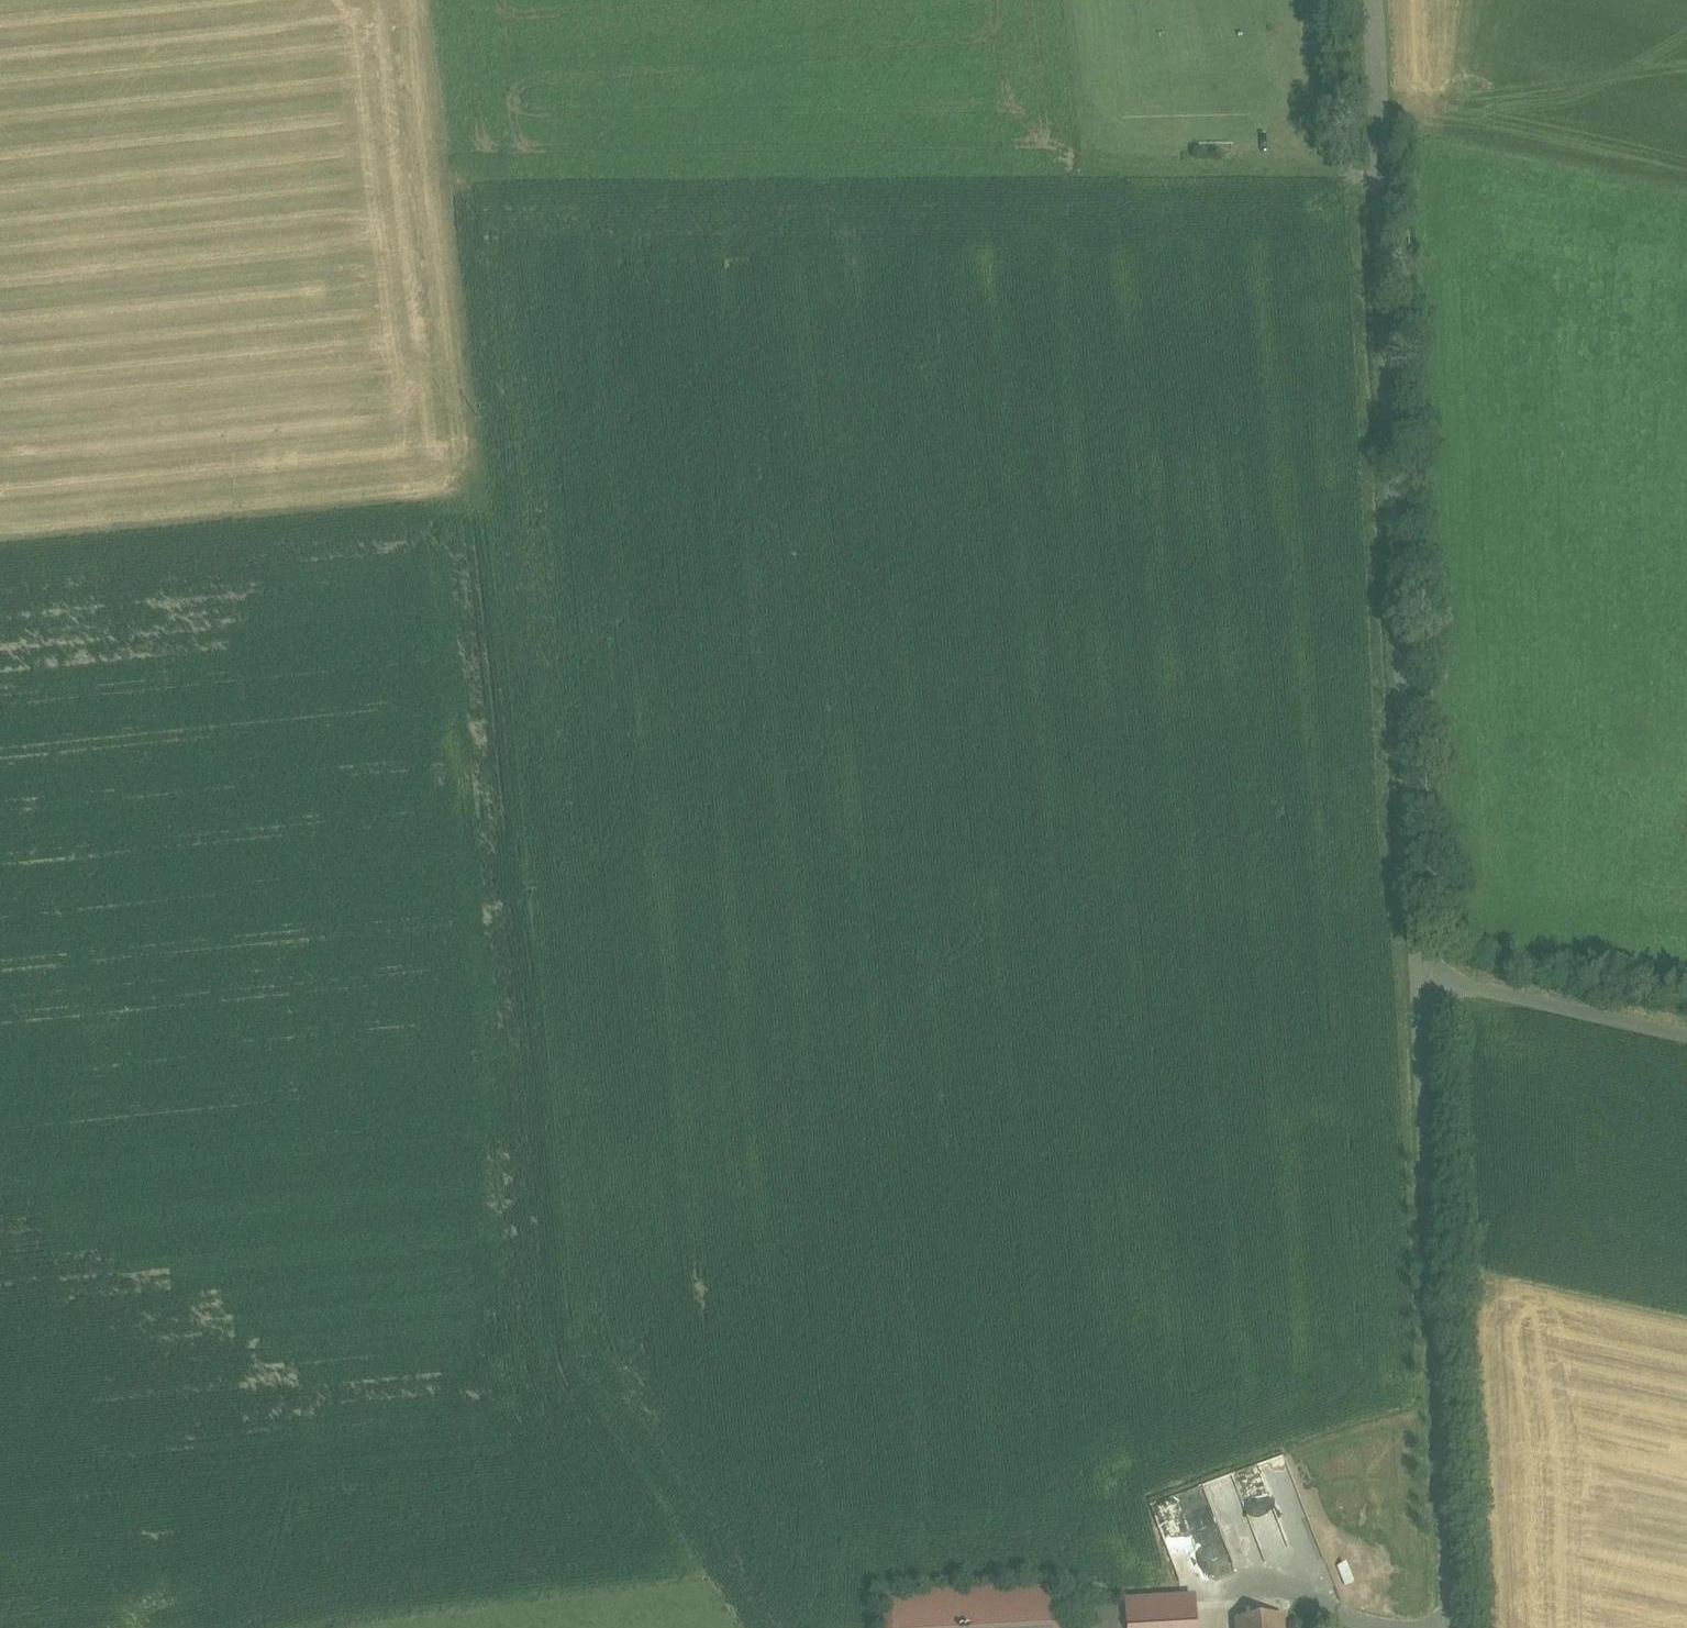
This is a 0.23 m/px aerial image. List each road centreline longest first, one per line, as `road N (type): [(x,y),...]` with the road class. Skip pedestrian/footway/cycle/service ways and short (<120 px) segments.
road 1 (unclassified): [(1426,986),(1379,0)]
road 2 (unclassified): [(1454,1627),(1426,986)]
road 3 (unclassified): [(1686,1044),(1426,986)]

